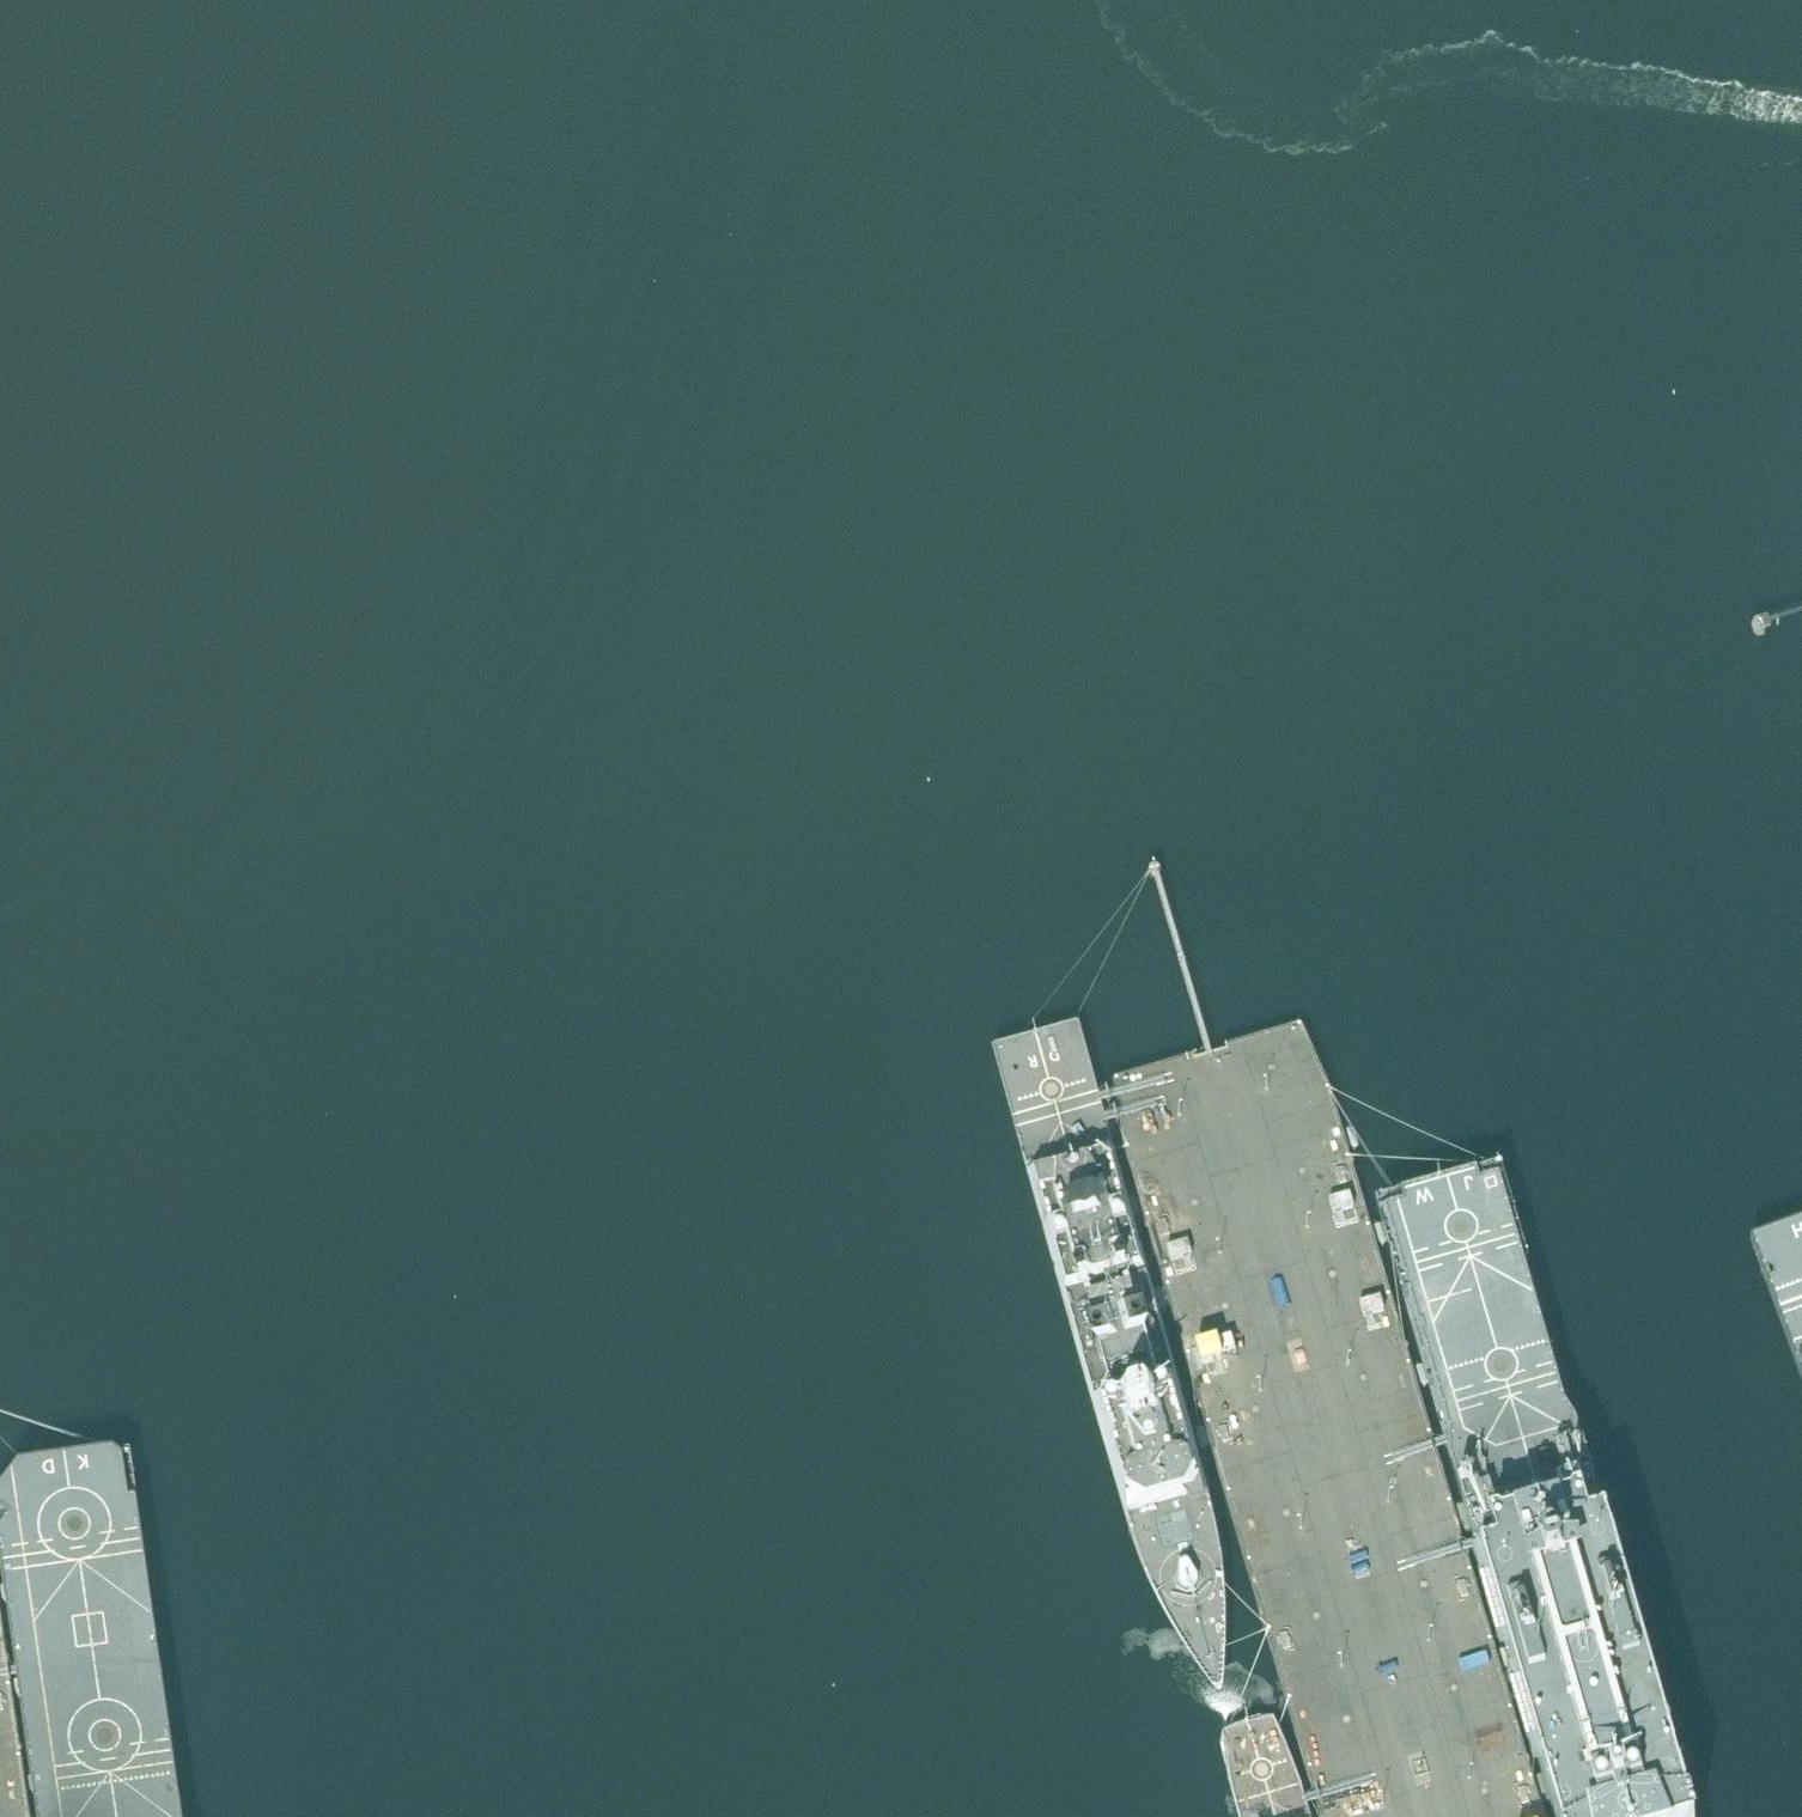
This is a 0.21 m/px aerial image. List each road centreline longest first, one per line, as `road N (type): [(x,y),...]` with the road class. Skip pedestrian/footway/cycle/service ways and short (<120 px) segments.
road 1 (unclassified): [(1434,1816),(1223,1100)]

